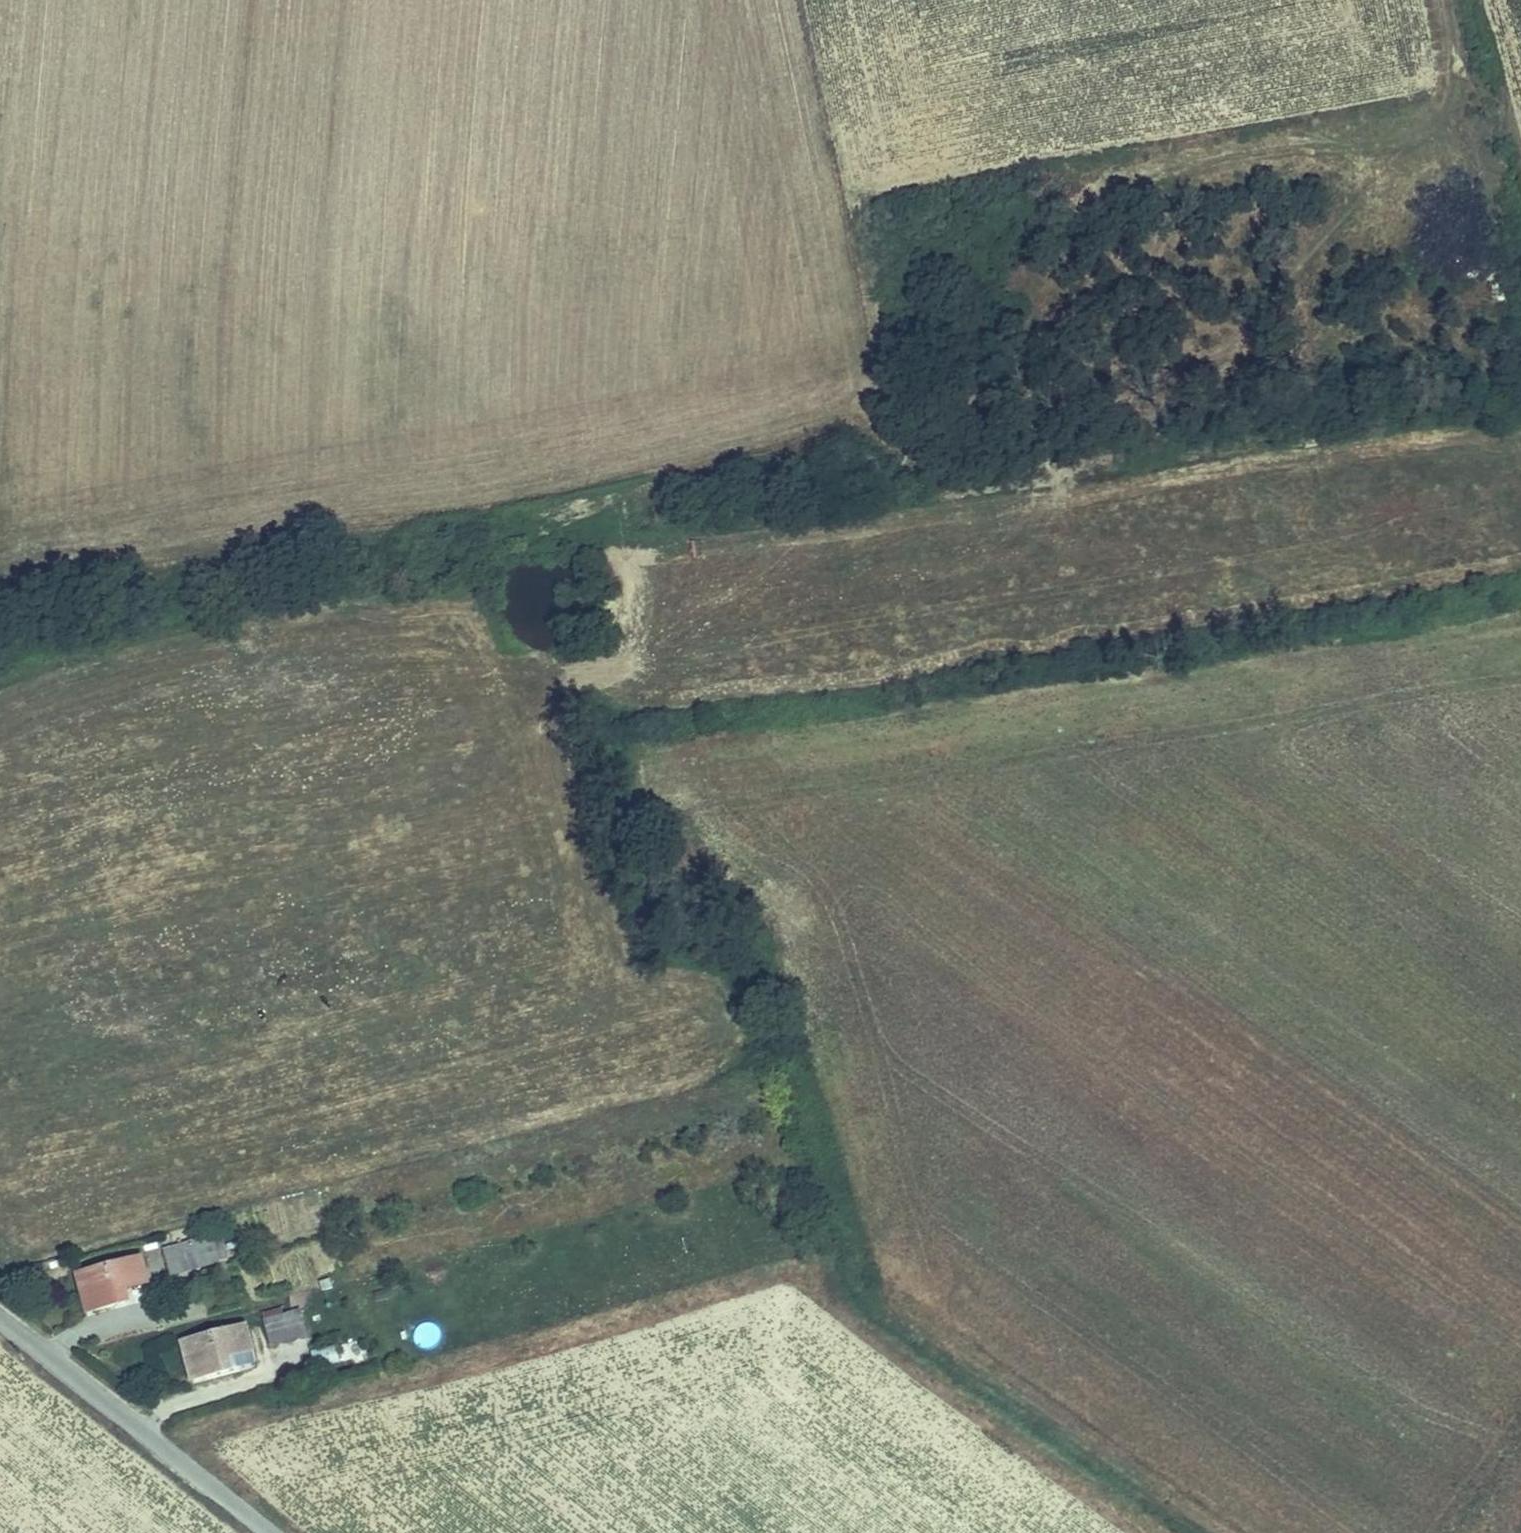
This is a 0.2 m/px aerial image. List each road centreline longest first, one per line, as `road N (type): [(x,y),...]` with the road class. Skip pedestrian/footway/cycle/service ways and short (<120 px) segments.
road 1 (unclassified): [(270,1532),(0,1320)]

